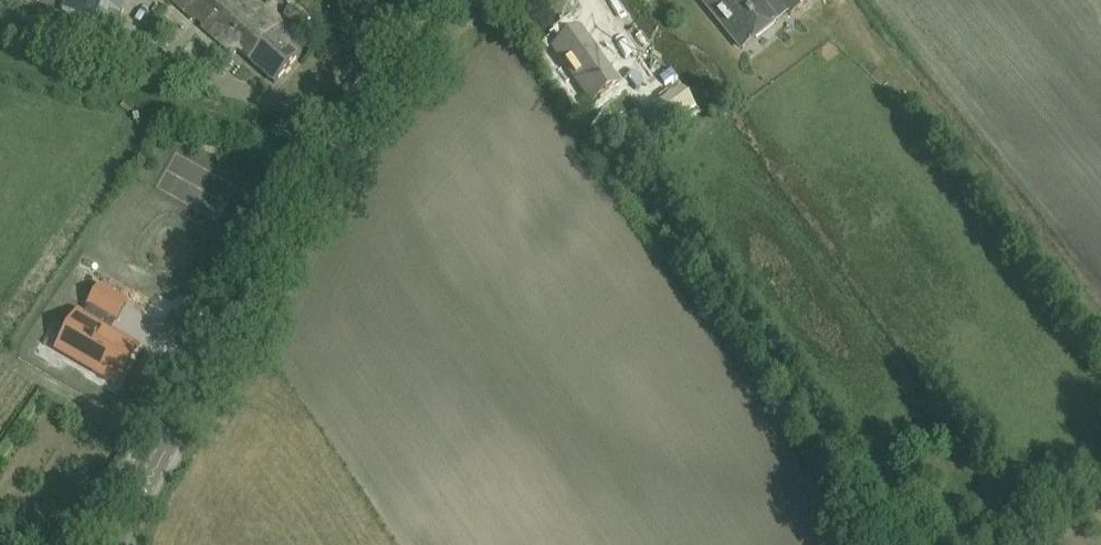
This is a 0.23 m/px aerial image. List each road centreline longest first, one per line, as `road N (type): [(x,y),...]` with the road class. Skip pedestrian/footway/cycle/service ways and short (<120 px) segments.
road 1 (tertiary): [(125,524),(328,167),(476,0)]
road 2 (track): [(332,162),(0,69)]

